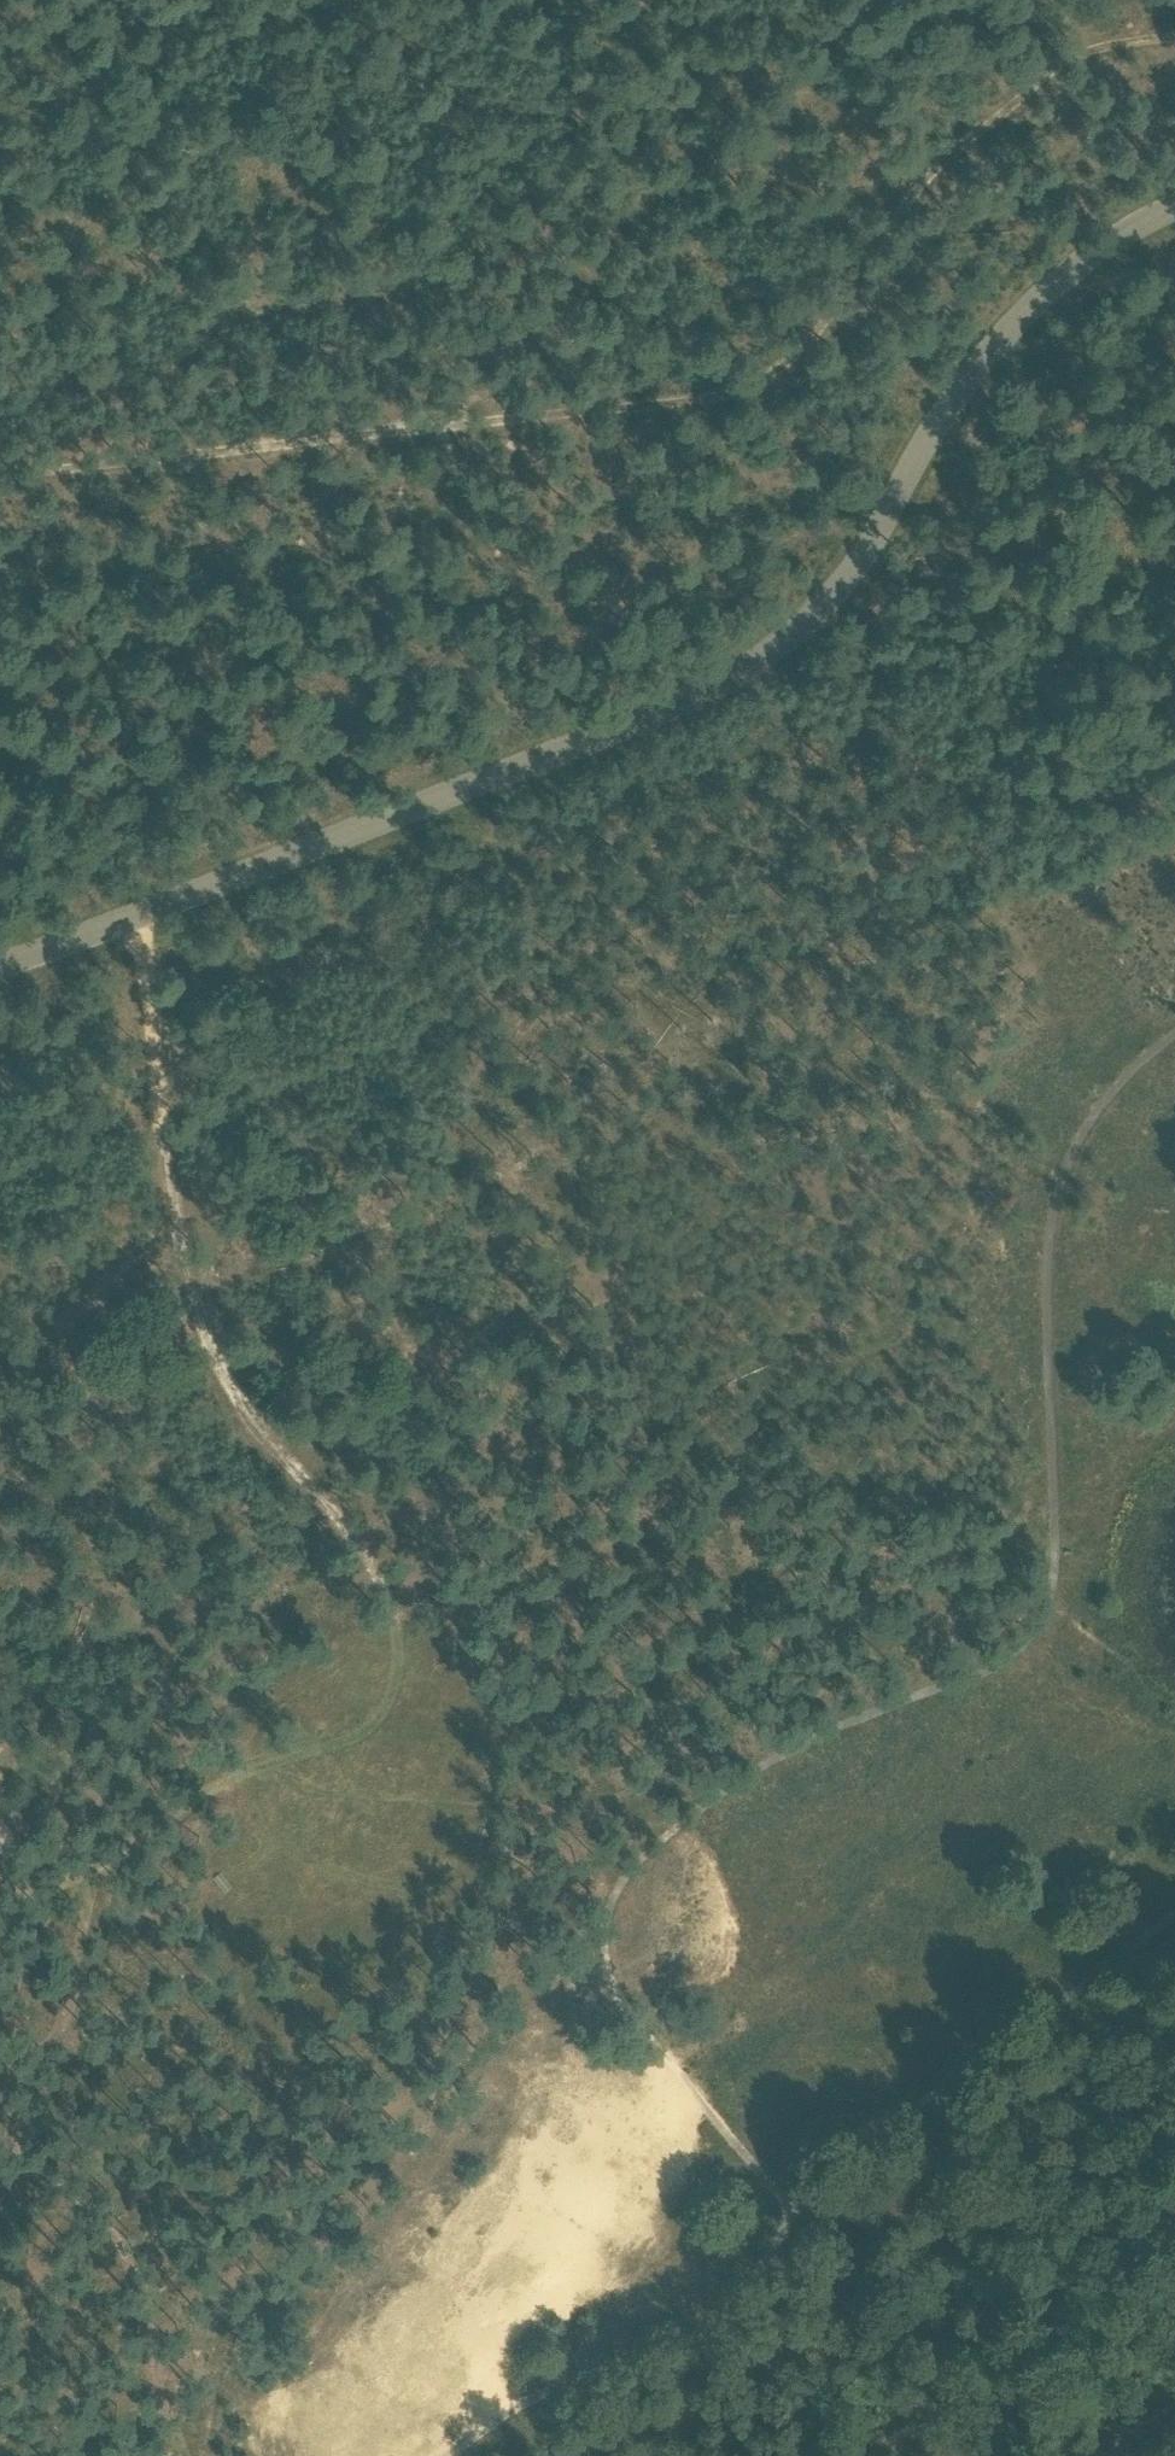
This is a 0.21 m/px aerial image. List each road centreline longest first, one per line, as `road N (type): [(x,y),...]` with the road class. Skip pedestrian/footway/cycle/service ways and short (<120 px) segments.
road 1 (unclassified): [(0,961),(378,823),(716,687),(779,650),(848,582),(987,350),(1048,287),(1174,208)]
road 2 (track): [(0,476),(711,397),(788,365),(909,196),(972,127),(1050,66),(1124,34),(1174,31)]

